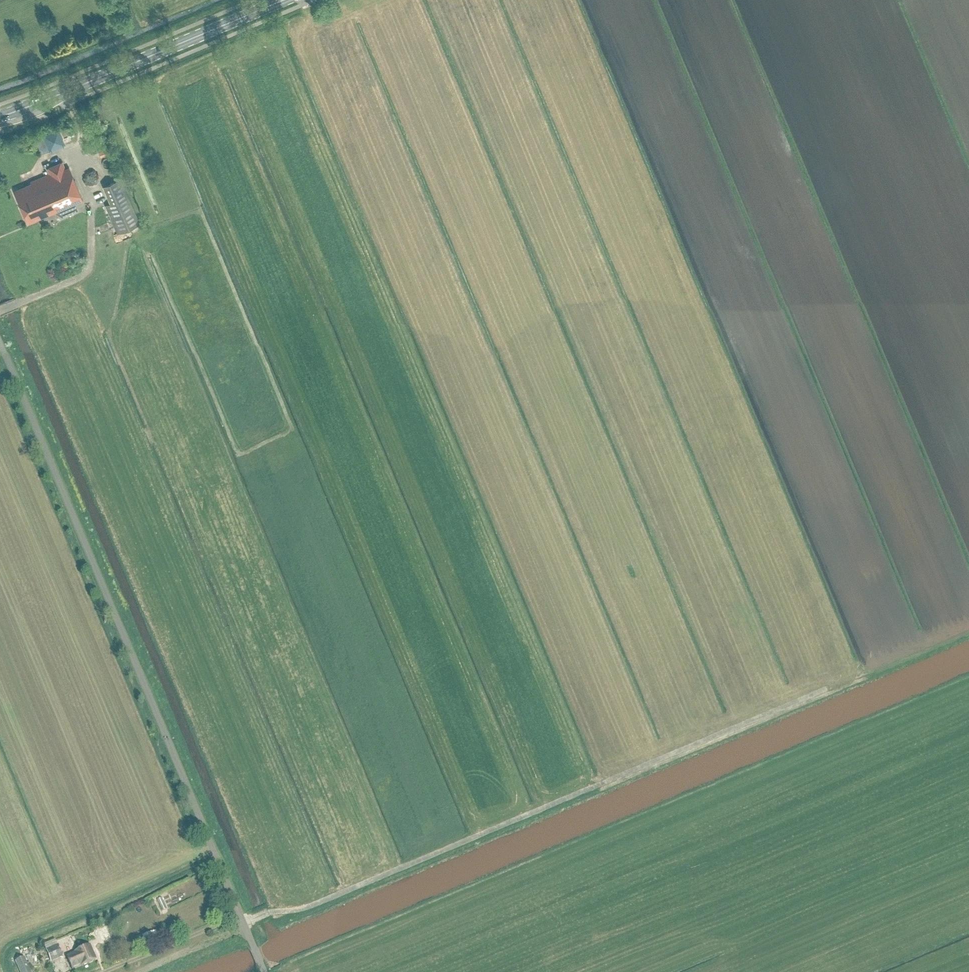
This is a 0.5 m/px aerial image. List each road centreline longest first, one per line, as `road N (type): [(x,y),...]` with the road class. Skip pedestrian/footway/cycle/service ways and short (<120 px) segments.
road 1 (unclassified): [(263,971),(0,345)]
road 2 (primary): [(0,116),(281,0)]
road 3 (track): [(239,915),(107,971)]

